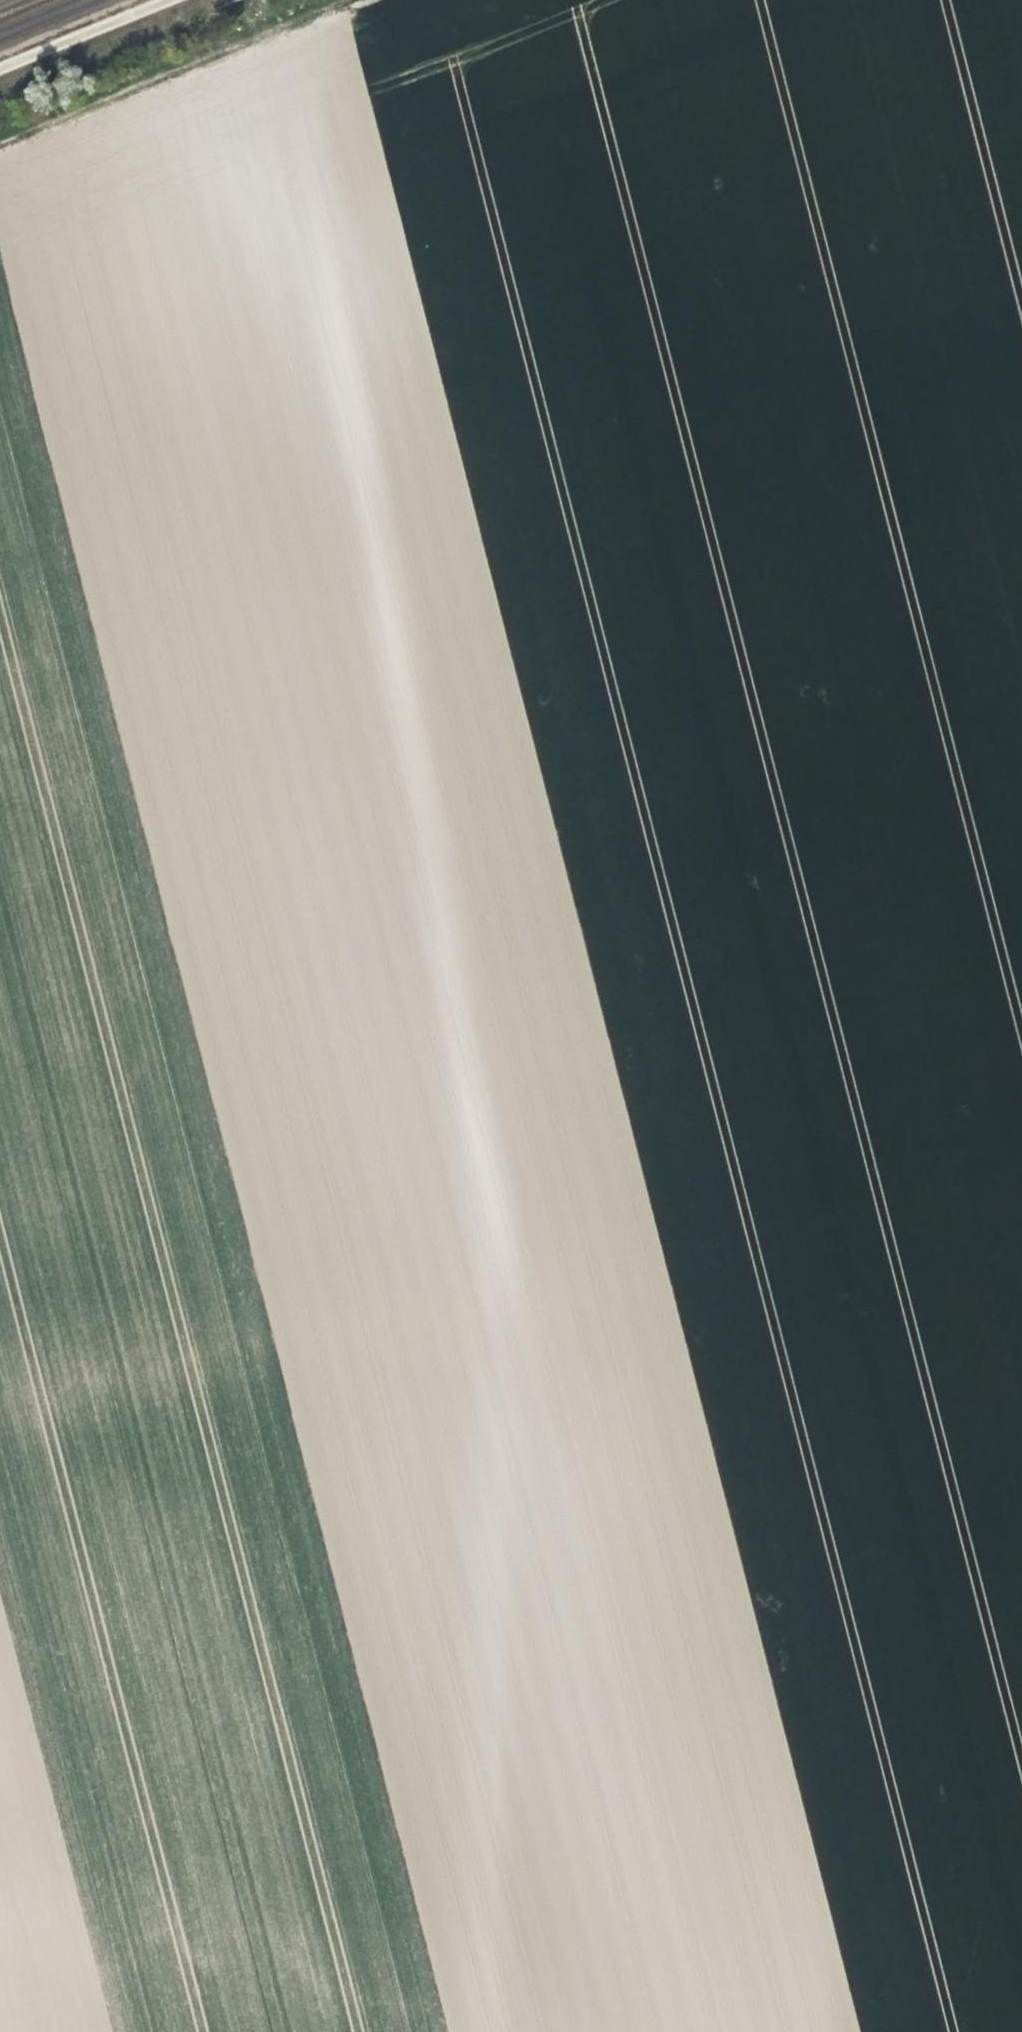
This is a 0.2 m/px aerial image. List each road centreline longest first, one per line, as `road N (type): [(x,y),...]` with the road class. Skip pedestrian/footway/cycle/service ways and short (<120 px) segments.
road 1 (track): [(337,0),(0,138)]
road 2 (track): [(163,0),(0,66)]

